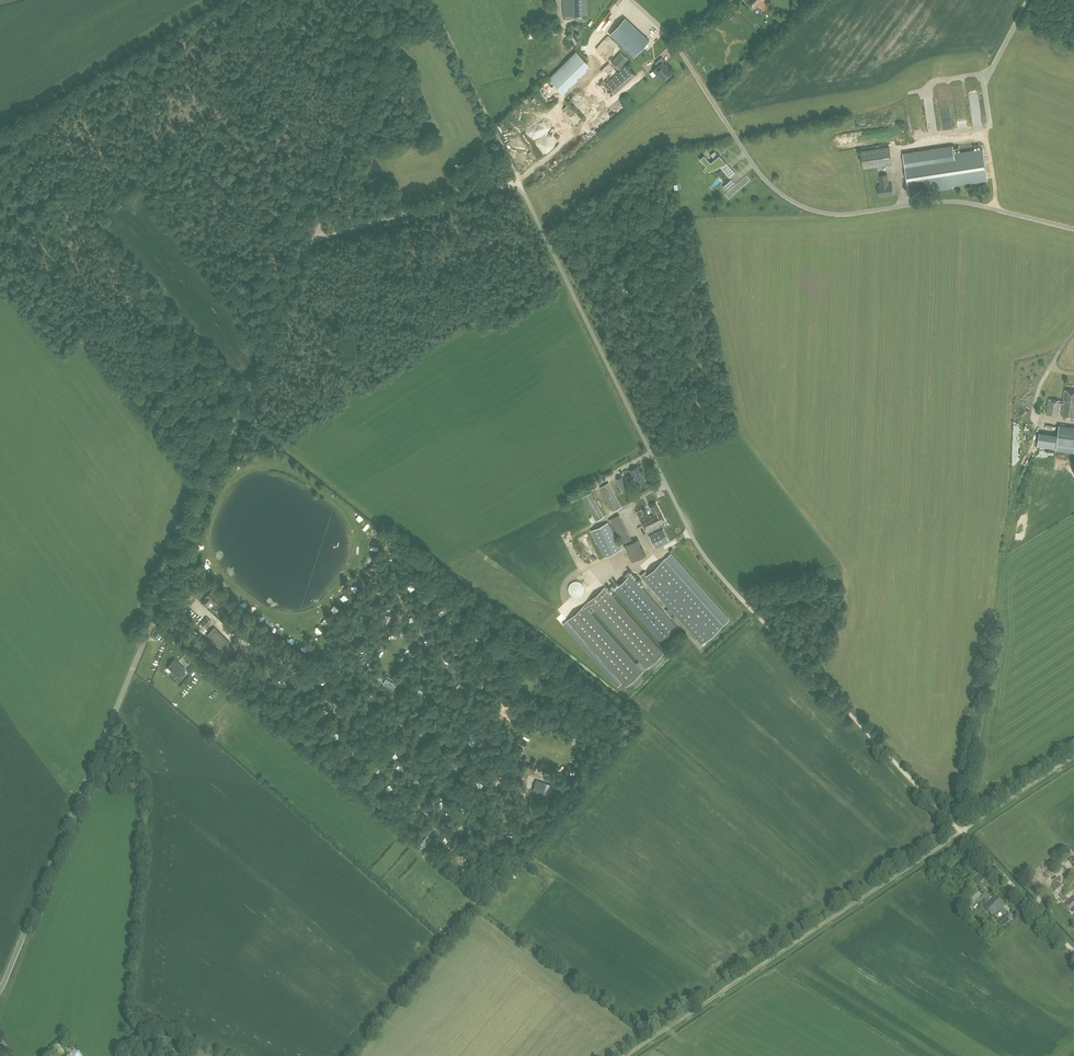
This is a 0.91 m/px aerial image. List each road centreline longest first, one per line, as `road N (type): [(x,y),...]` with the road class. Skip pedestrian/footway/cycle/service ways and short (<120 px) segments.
road 1 (unclassified): [(0,989),(310,241)]
road 2 (unclassified): [(728,584),(686,525),(519,181),(310,241)]
road 3 (unclassified): [(1073,229),(955,202),(845,214),(795,202),(758,171),(672,38),(630,0)]
road 4 (track): [(1035,417),(999,579),(962,831)]
road 5 (track): [(962,831),(652,1039)]
road 6 (track): [(241,641),(211,678),(423,857),(439,837),(437,827)]
road 7 (track): [(728,584),(962,831)]
road 8 (unclassified): [(310,241),(408,0)]
road 9 (track): [(519,181),(432,0)]
road 10 (track): [(962,831),(1073,950)]
road 11 (track): [(500,781),(528,795),(523,845),(498,874),(512,884)]
road 12 (track): [(1073,756),(962,831)]

